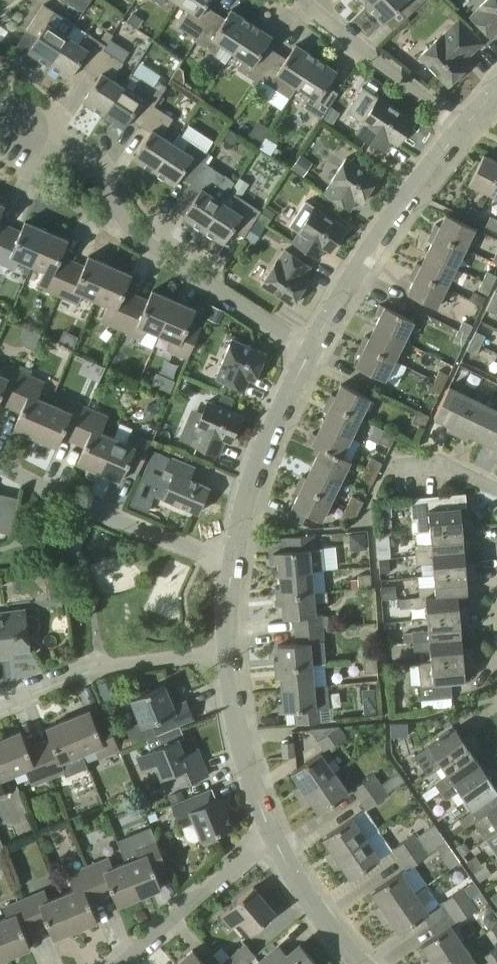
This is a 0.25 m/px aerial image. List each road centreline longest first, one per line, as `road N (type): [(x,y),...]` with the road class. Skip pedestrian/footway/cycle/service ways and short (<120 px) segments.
road 1 (residential): [(0,101),(21,125),(70,147),(124,226),(310,351)]
road 2 (residential): [(310,351),(461,128)]
road 3 (residential): [(231,568),(0,461)]
road 4 (residential): [(0,704),(100,663),(228,655)]
road 5 (residential): [(231,568),(247,500),(310,351)]
road 6 (residential): [(461,128),(306,0)]
road 7 (residential): [(120,963),(272,832)]
road 8 (residential): [(272,832),(235,723),(228,655)]
road 9 (residential): [(365,963),(298,882),(272,832)]

